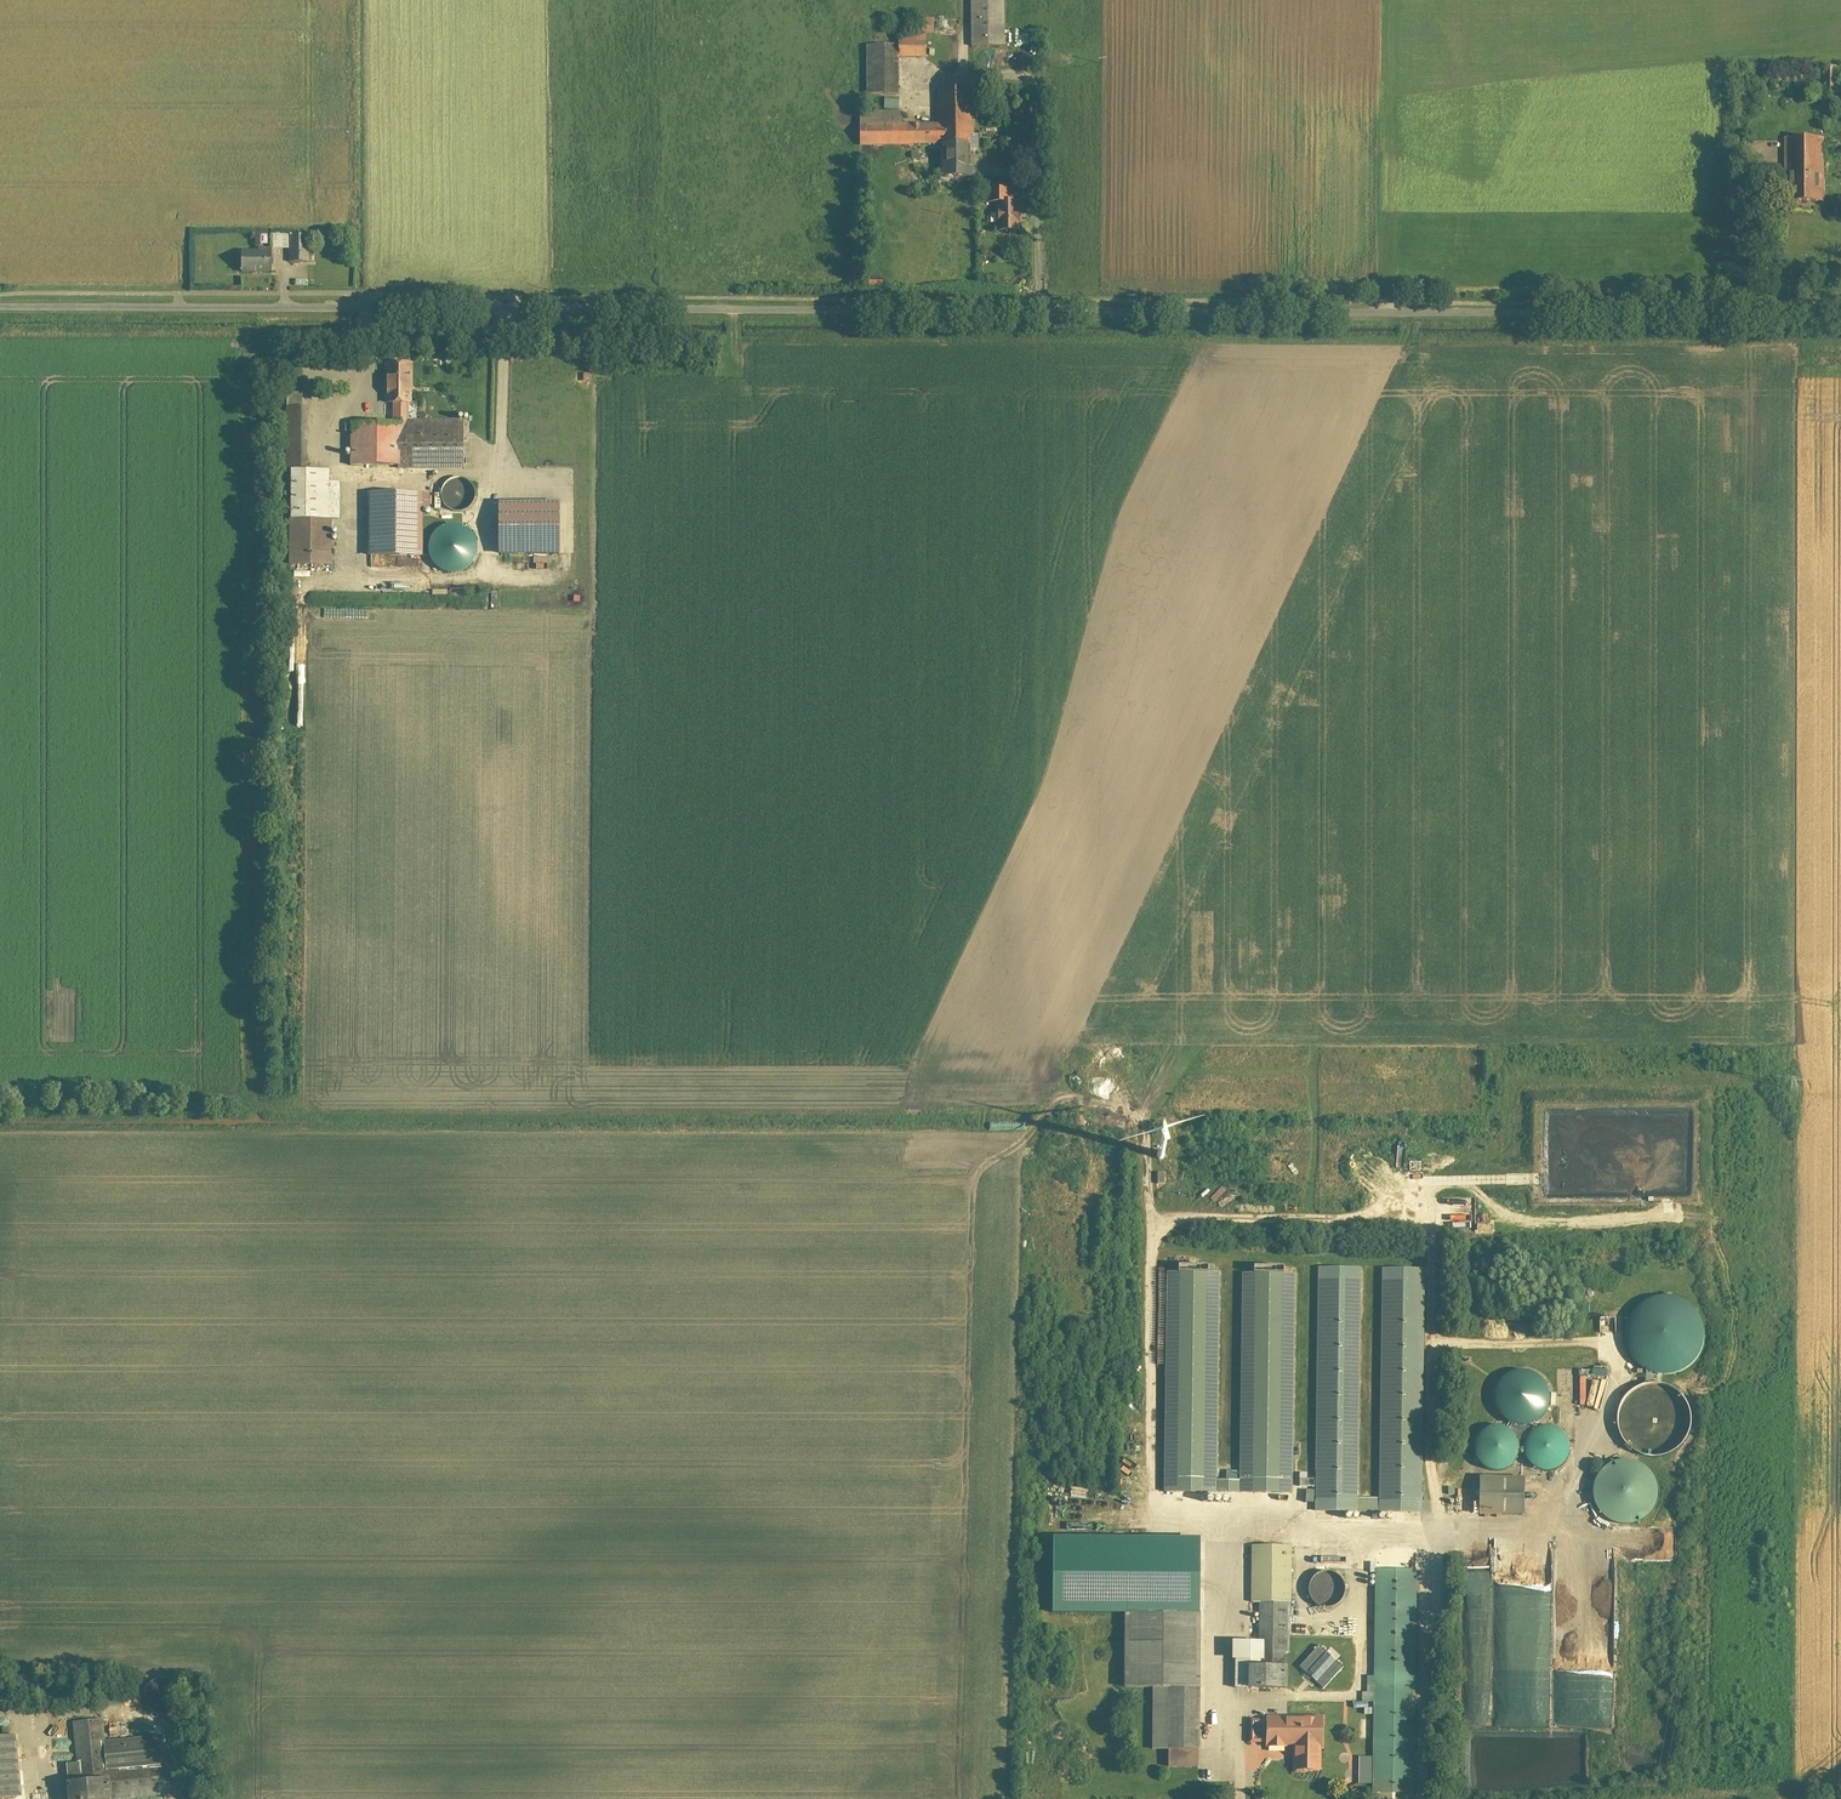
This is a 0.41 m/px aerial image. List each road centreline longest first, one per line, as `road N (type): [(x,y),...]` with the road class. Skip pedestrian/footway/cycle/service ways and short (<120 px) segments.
road 1 (residential): [(0,308),(1840,316)]

